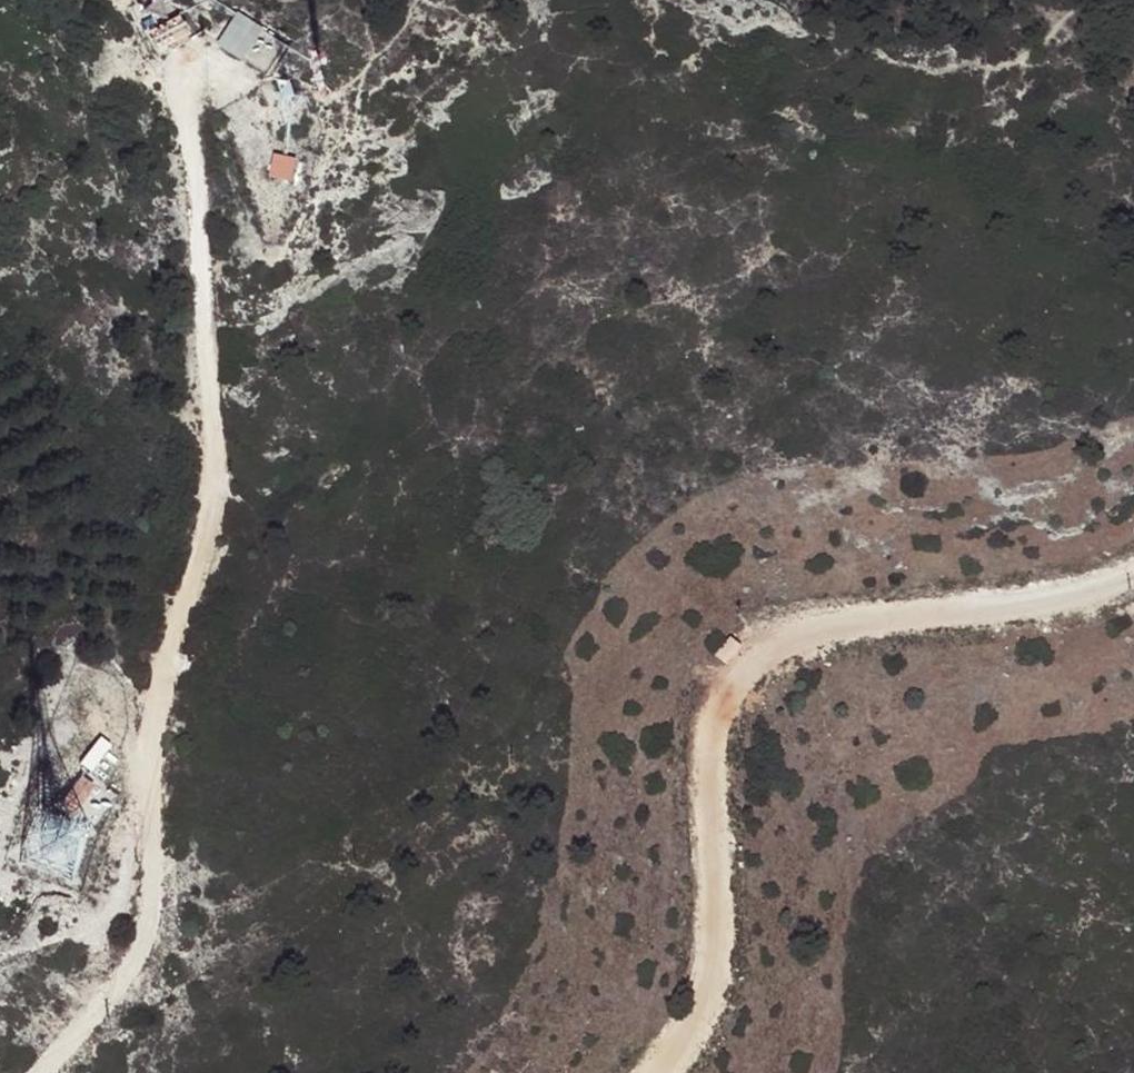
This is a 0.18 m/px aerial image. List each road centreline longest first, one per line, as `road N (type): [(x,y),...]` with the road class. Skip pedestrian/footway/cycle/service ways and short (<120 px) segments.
road 1 (track): [(38,1072),(154,950),(152,784),(160,665),(216,500),(184,93),(207,56),(234,75),(248,130)]
road 2 (track): [(1133,569),(1067,594),(800,631),(722,687),(705,759),(709,988),(653,1072)]

